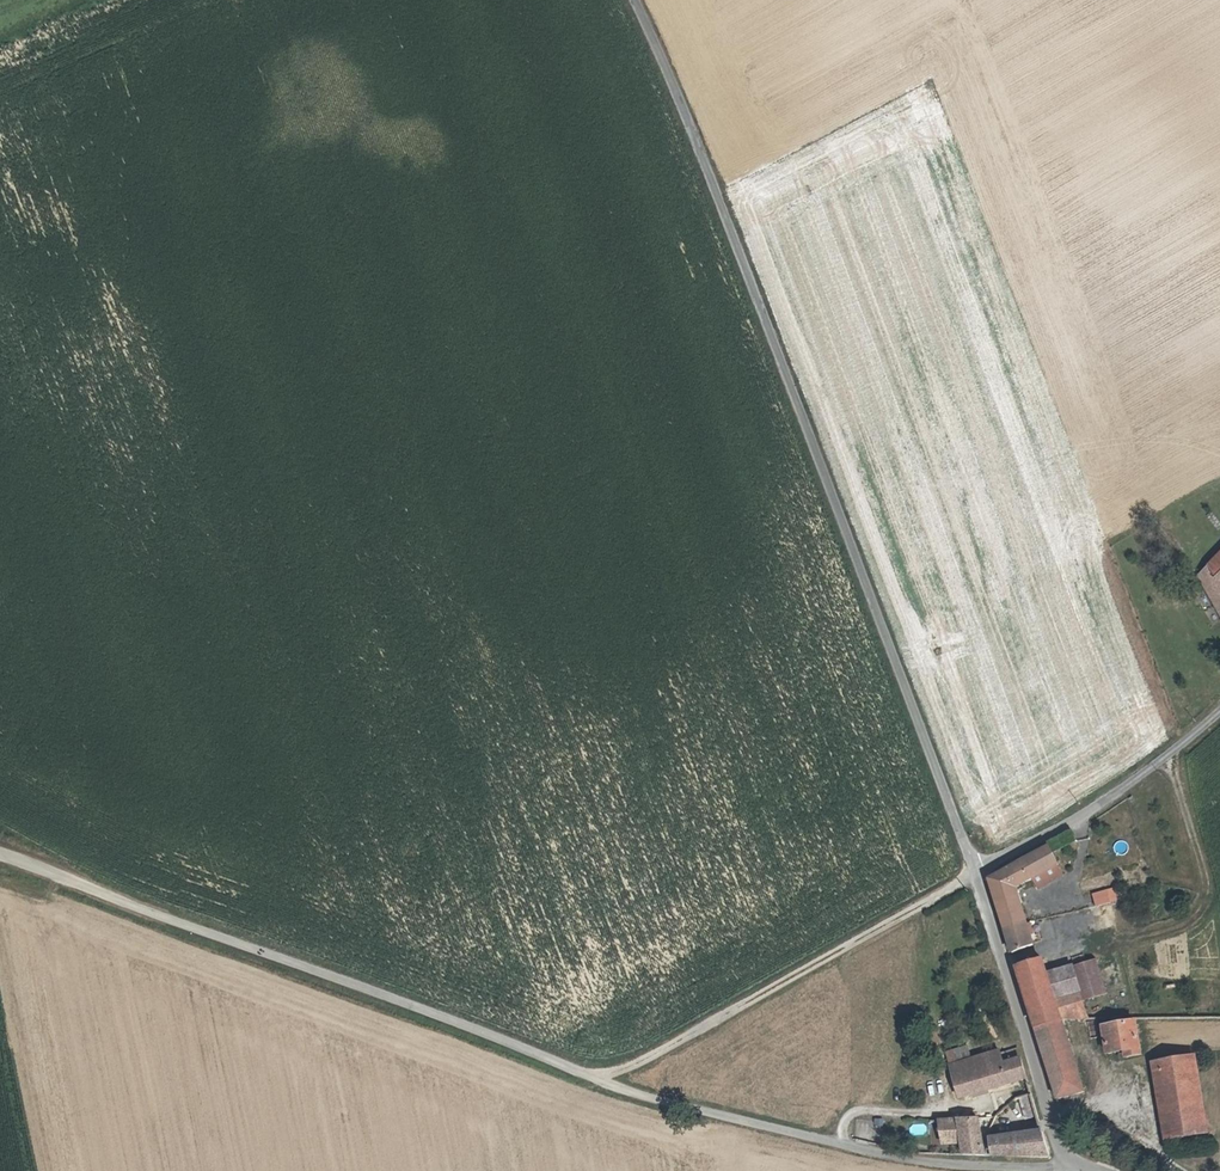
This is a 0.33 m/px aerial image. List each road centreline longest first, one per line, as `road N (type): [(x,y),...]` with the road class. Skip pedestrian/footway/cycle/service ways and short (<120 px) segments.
road 1 (unclassified): [(0,854),(643,1095),(866,1151),(948,1164),(1069,1166)]
road 2 (unclassified): [(970,875),(633,0)]
road 3 (track): [(600,1081),(970,875)]
road 4 (unclassified): [(1069,1166),(970,875)]
road 5 (unclassified): [(970,875),(1085,814),(1219,713)]

